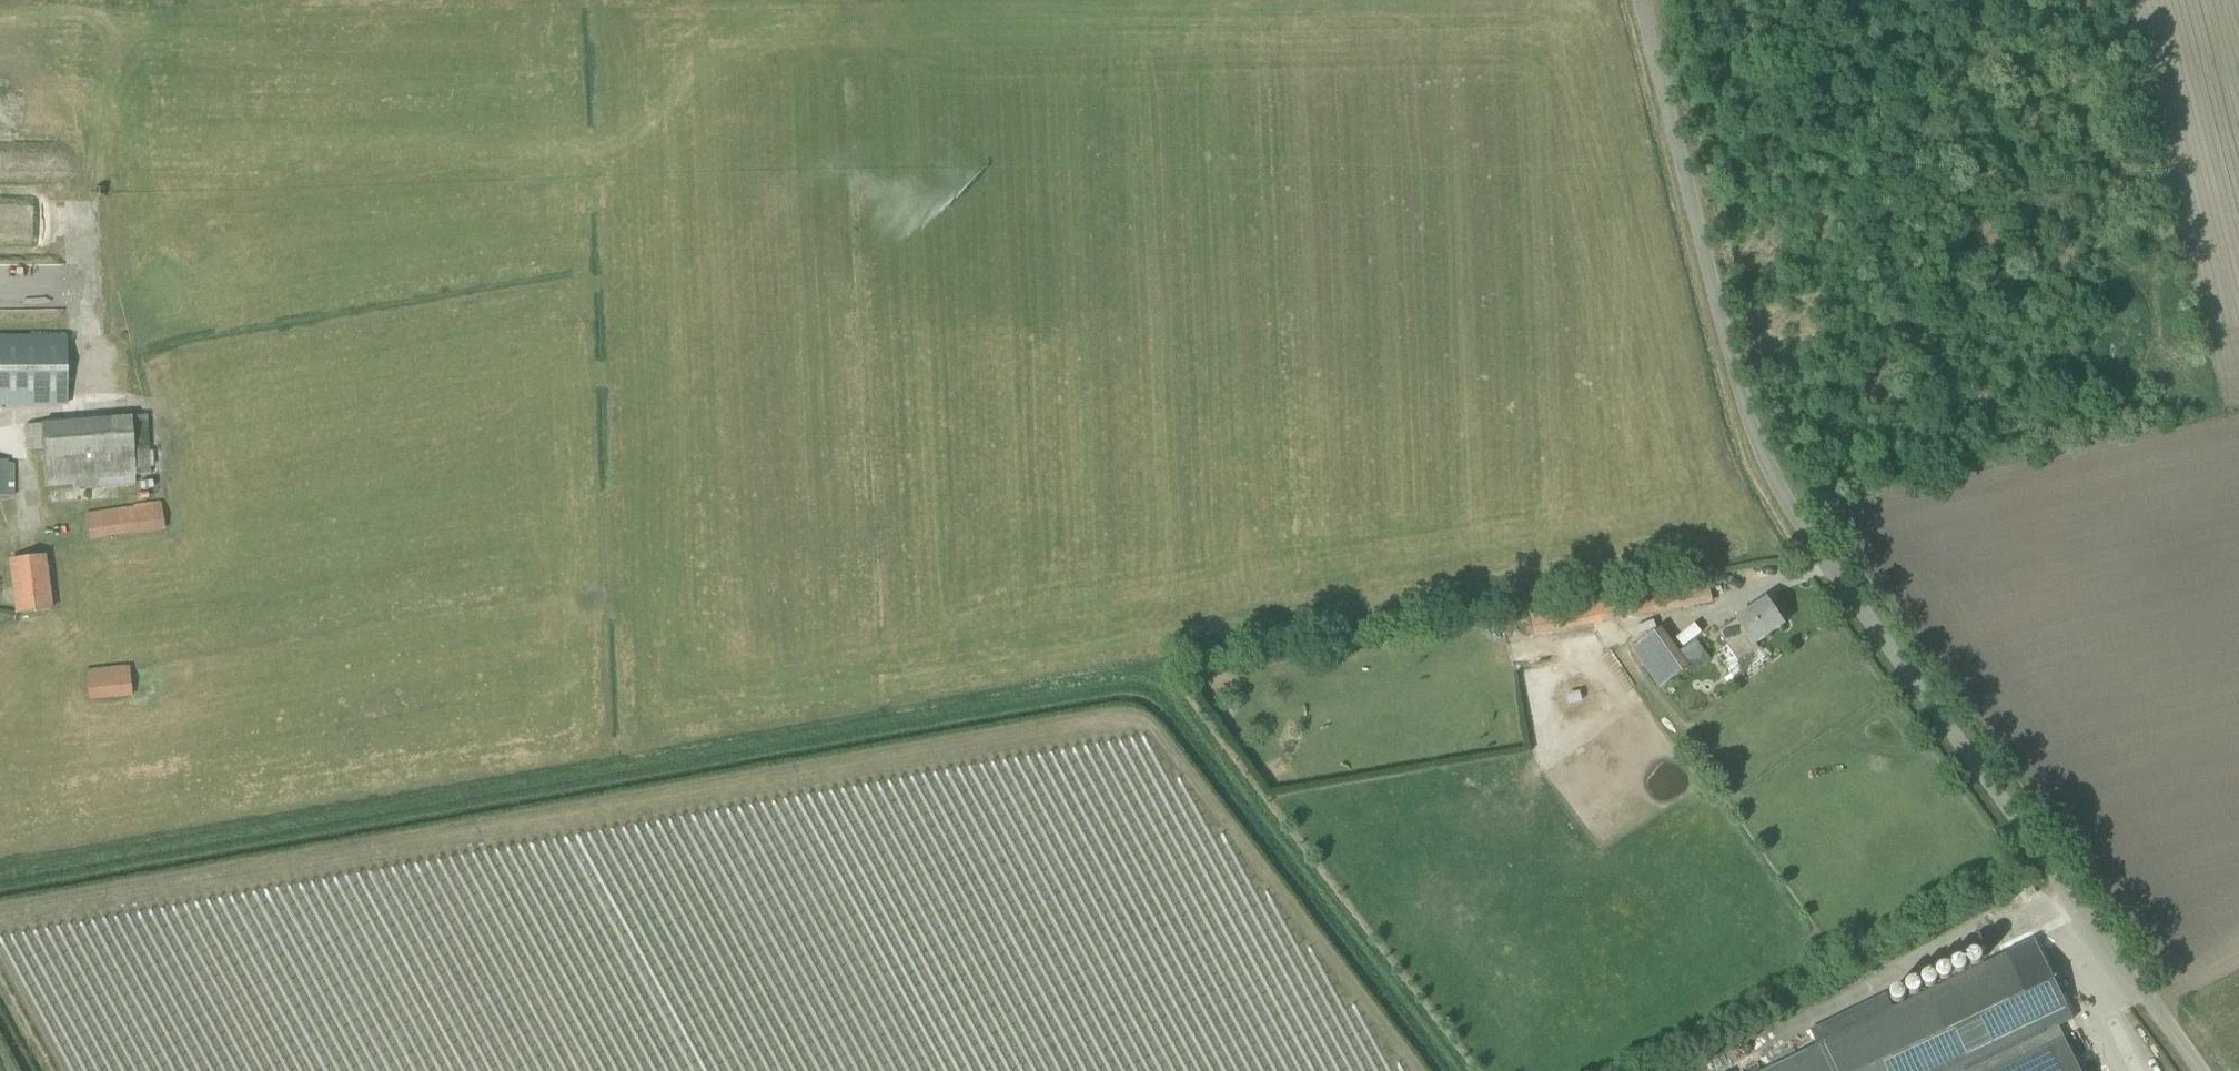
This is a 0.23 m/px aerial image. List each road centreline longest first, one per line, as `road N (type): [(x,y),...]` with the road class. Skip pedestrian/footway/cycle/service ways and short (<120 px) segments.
road 1 (unclassified): [(2204,1070),(1773,480),(1748,416),(1641,0)]

